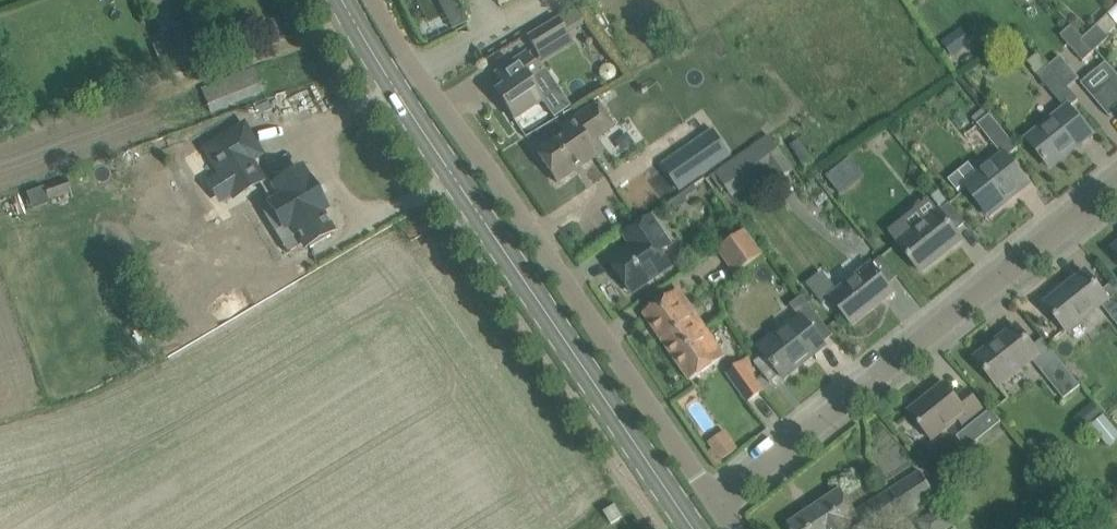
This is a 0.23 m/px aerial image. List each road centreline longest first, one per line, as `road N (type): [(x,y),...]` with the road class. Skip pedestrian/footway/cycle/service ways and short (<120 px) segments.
road 1 (tertiary): [(693,528),(385,80),(341,0)]
road 2 (unclassified): [(375,0),(719,505)]
road 3 (residential): [(1116,185),(719,505)]

